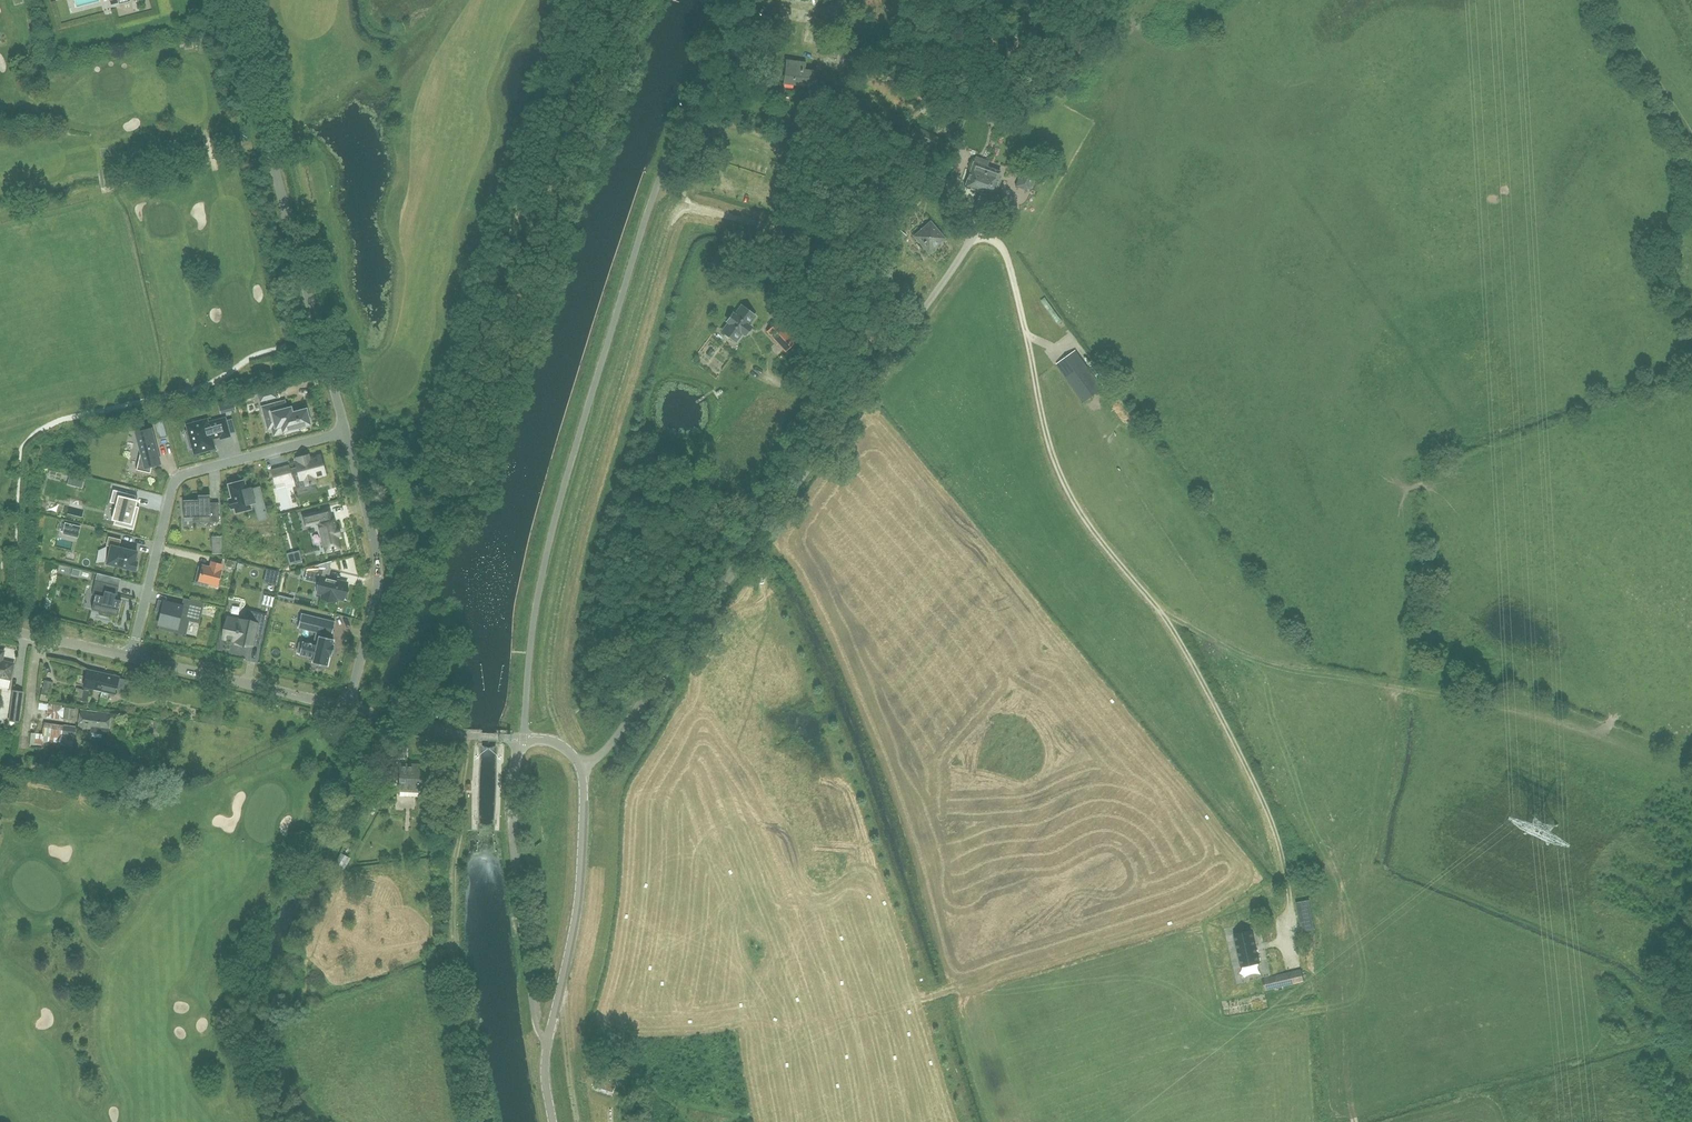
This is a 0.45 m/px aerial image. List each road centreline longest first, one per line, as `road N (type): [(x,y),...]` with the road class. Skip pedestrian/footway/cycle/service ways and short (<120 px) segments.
road 1 (unclassified): [(582,769),(613,742),(952,269),(972,232),(969,213)]
road 2 (track): [(376,593),(452,472),(503,347),(510,263),(545,202),(560,136),(622,48),(641,0)]
road 3 (track): [(564,747),(548,684),(567,557),(671,215),(682,204)]
road 4 (track): [(1691,777),(1534,715),(1265,665),(1162,613)]
road 5 (unclassified): [(346,431),(231,0)]
road 6 (residential): [(346,431),(177,478),(131,656)]
road 7 (unclassified): [(552,1121),(545,1060),(578,903),(582,769)]
road 8 (unclassified): [(523,738),(513,815),(536,1021)]
road 9 (unclassified): [(348,708),(378,574),(346,431)]
road 10 (residential): [(348,708),(131,656)]
road 11 (track): [(467,735),(454,954)]
road 12 (unclassified): [(523,738),(430,730),(348,708)]
road 13 (residential): [(131,656),(0,628)]
road 14 (track): [(558,1001),(577,1121)]

